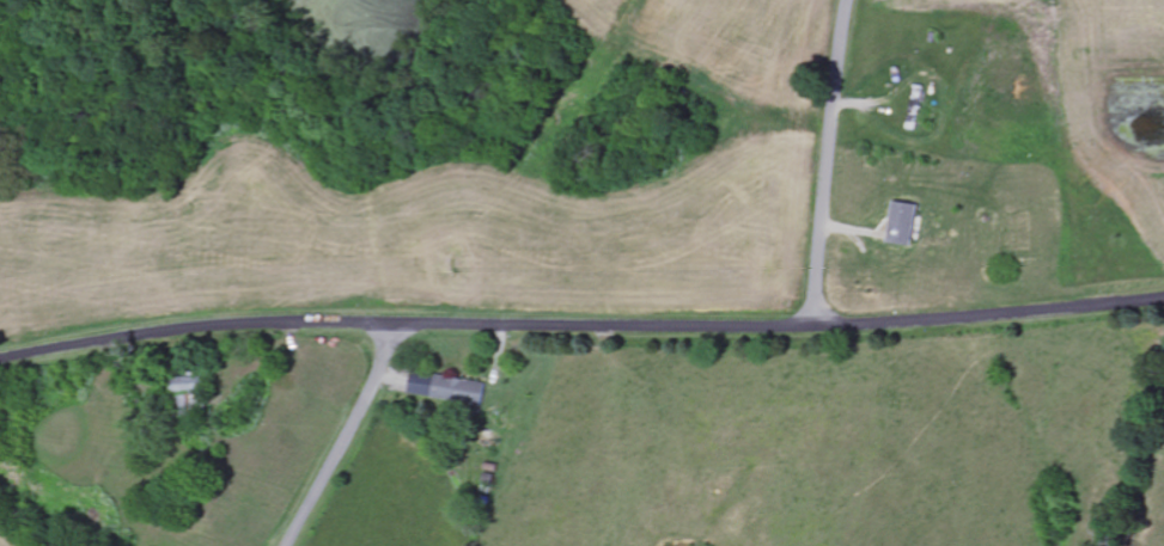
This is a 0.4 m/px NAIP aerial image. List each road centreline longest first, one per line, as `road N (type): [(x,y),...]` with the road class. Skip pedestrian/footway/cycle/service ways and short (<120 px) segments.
road 1 (residential): [(817,326),(260,321),(0,358)]
road 2 (residential): [(1163,298),(817,326)]
road 3 (residential): [(817,326),(852,0)]
road 4 (residential): [(288,545),(373,389),(398,323)]

